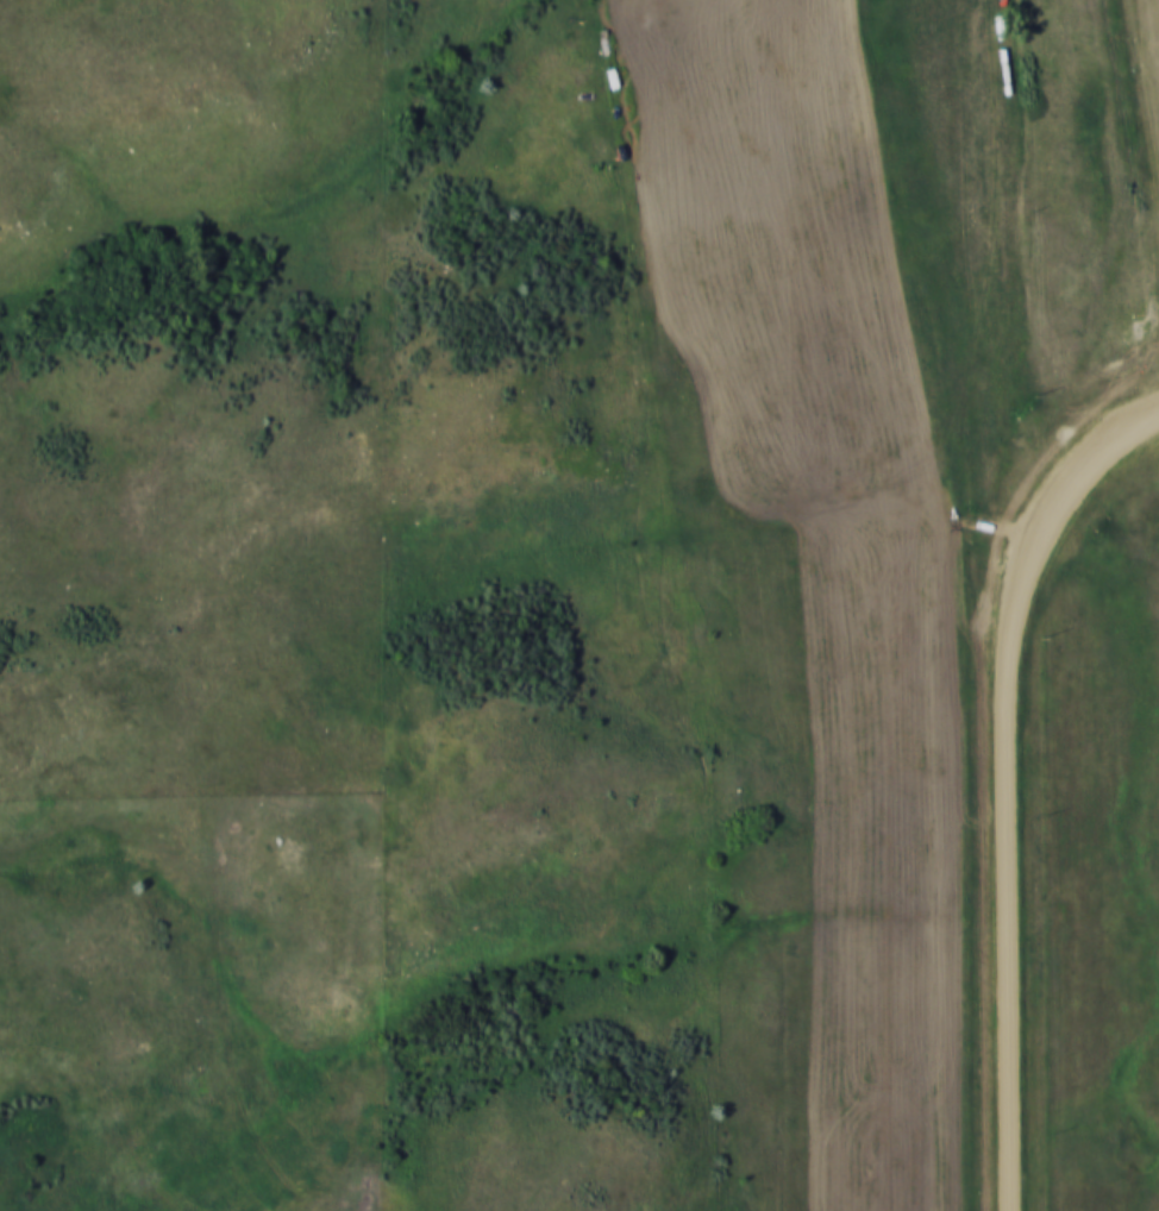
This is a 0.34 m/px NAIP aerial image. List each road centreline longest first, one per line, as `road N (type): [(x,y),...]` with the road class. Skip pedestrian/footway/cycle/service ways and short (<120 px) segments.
road 1 (residential): [(1011,1210),(1005,632),(1023,554),(1069,482),(1121,429),(1158,410)]
road 2 (track): [(1046,517),(996,441),(977,352),(950,0)]

